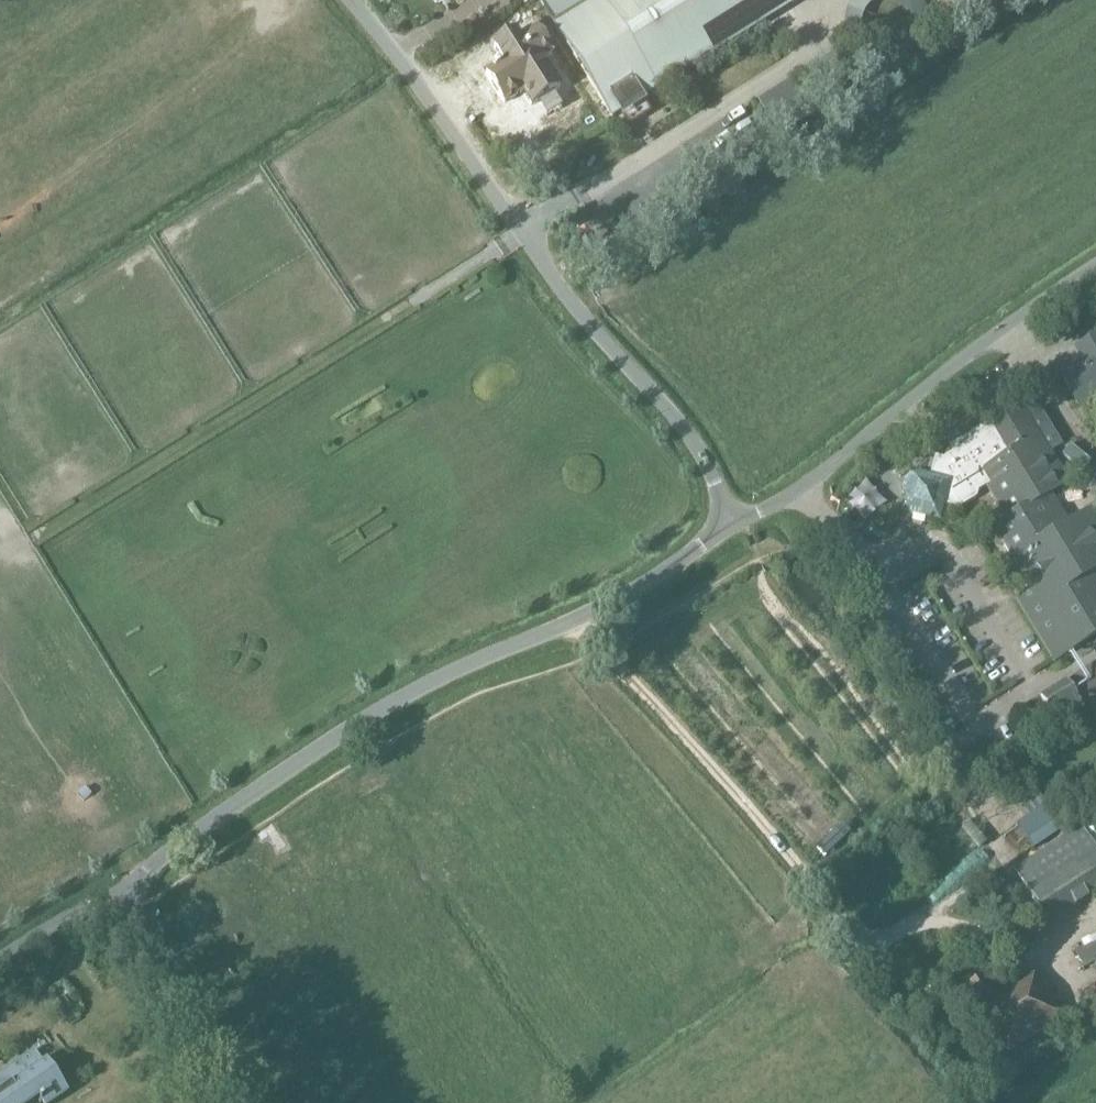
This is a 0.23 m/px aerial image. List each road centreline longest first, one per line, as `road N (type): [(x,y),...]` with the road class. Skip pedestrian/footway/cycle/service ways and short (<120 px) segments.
road 1 (unclassified): [(124,892),(193,833),(368,716),(609,603),(733,525)]
road 2 (unclassified): [(733,525),(695,445),(567,299),(351,0)]
road 3 (track): [(0,557),(410,303)]
road 4 (unclassified): [(733,525),(789,495),(1095,266)]
road 5 (unclassified): [(235,1102),(124,892)]
road 6 (residential): [(0,959),(124,892)]

